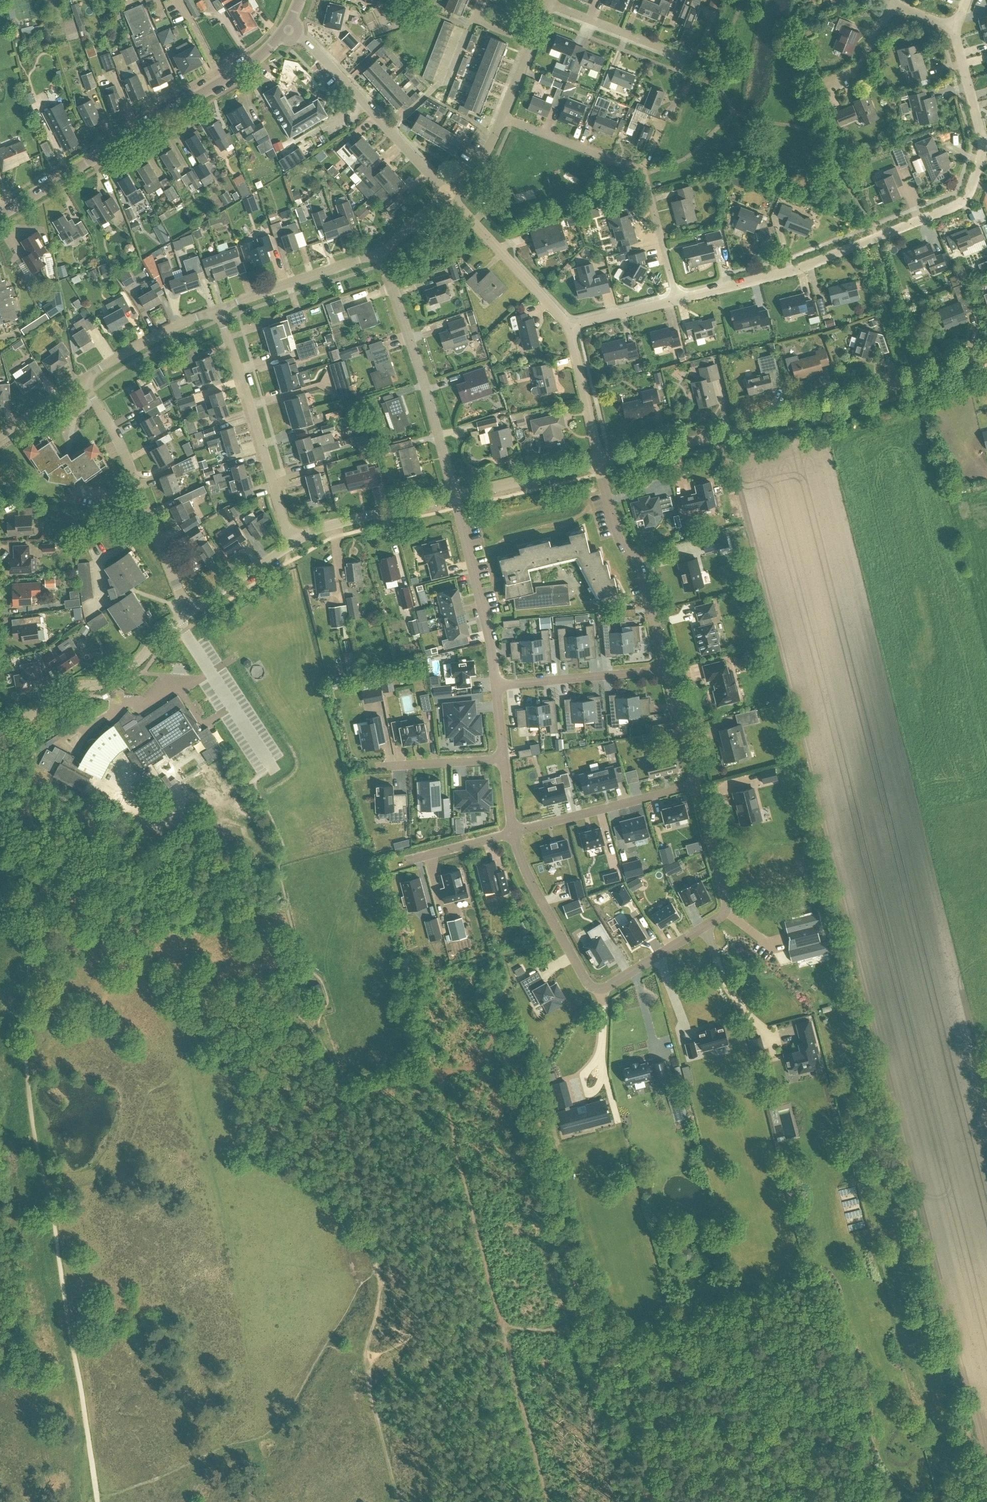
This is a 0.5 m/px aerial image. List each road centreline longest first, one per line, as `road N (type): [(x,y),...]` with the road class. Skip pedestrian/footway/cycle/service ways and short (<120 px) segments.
road 1 (track): [(0,811),(30,896),(30,1107),(98,1501)]
road 2 (residential): [(677,298),(800,267),(965,199),(982,139),(955,25)]
road 3 (residential): [(695,783),(724,913),(607,987),(587,979),(527,874),(514,833)]
road 4 (unclassified): [(599,462),(839,403),(986,351)]
road 5 (tertiary): [(0,214),(258,59),(287,30)]
road 6 (residential): [(677,298),(643,174),(503,118)]
road 7 (residential): [(188,612),(125,456),(83,381)]
road 8 (residential): [(455,495),(379,255)]
road 9 (residential): [(293,542),(219,309)]
road 10 (unclassified): [(0,737),(72,688),(109,680),(188,612)]
road 11 (unclassified): [(447,192),(311,43),(287,30)]
road 12 (residential): [(599,462),(620,540),(641,565),(666,670)]
road 13 (residential): [(497,686),(455,495)]
road 14 (residential): [(695,783),(514,833)]
road 15 (unclassified): [(570,325),(447,192)]
road 16 (unclassified): [(293,542),(315,528),(455,495)]
road 17 (residential): [(666,670),(497,686)]
road 18 (residential): [(219,309),(379,255)]
road 19 (residential): [(83,381),(145,342),(219,309)]
road 20 (unclassified): [(455,495),(599,462)]
road 21 (residential): [(681,56),(546,2)]
road 22 (unclassified): [(599,462),(570,325)]
road 23 (residential): [(504,759),(368,767)]
road 24 (unclassified): [(188,612),(293,542)]

